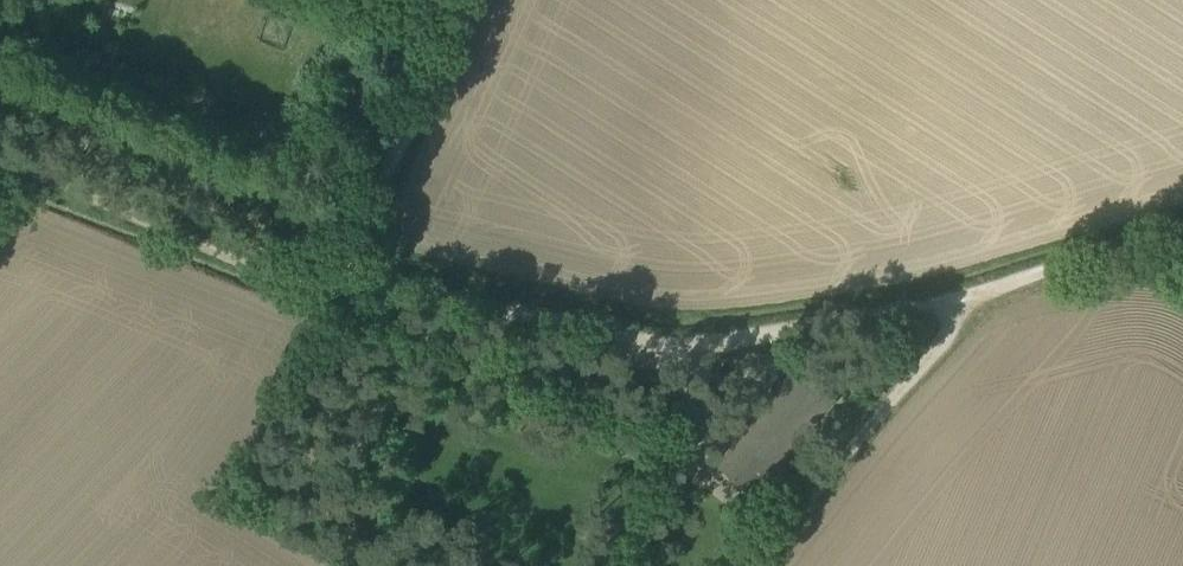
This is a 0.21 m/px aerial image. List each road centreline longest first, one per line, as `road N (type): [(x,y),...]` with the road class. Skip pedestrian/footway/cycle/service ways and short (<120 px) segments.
road 1 (track): [(964,297),(664,340),(341,268),(295,287),(0,162)]
road 2 (track): [(744,565),(964,297)]
road 3 (track): [(479,0),(341,268)]
road 4 (track): [(964,297),(1182,231)]

